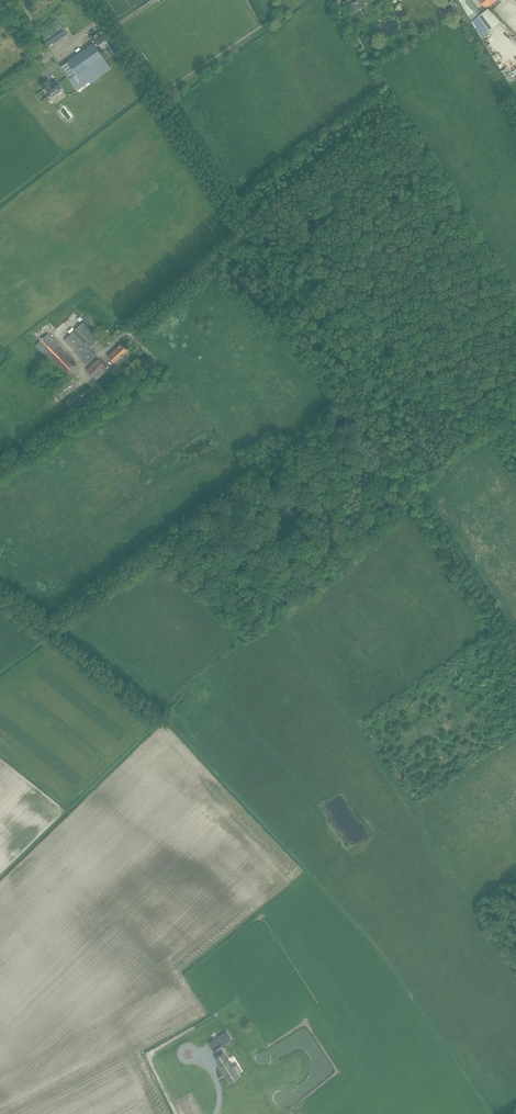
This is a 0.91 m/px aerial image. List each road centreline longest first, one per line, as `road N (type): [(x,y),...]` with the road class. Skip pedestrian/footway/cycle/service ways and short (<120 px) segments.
road 1 (unclassified): [(216,263),(246,226),(92,0)]
road 2 (track): [(0,468),(161,368),(138,345)]

